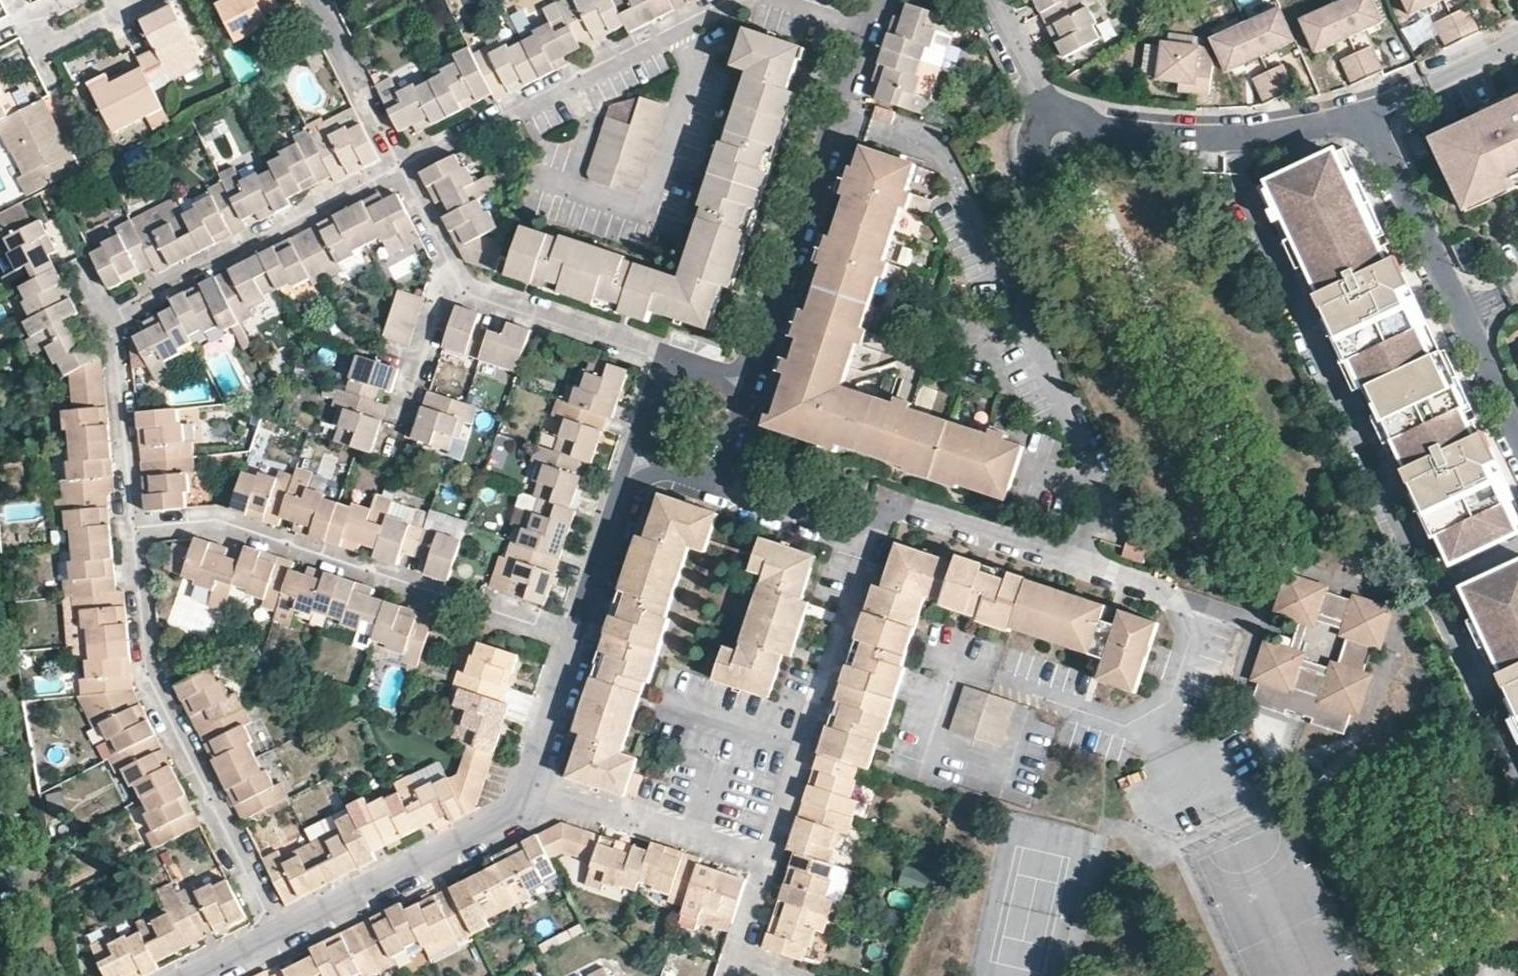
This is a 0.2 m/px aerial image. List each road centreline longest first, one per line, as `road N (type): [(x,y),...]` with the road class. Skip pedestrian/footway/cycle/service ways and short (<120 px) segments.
road 1 (residential): [(133,530),(120,312),(404,173)]
road 2 (residential): [(133,530),(219,523),(577,645)]
road 3 (residential): [(279,935),(152,686),(133,530)]
road 4 (residential): [(869,538),(882,505),(896,500),(1216,606)]
road 5 (residential): [(404,173),(745,0)]
road 6 (residential): [(747,384),(863,37)]
road 7 (residential): [(766,858),(869,538)]
road 8 (residential): [(279,935),(517,818),(532,789)]
road 9 (residential): [(1159,142),(1065,143),(993,0)]
road 10 (residential): [(532,789),(766,858)]
road 11 (residential): [(669,359),(470,292),(451,271)]
road 12 (residential): [(1365,115),(1460,314)]
road 13 (residential): [(577,645),(636,457)]
road 14 (residential): [(404,173),(316,0)]
road 15 (residential): [(1188,140),(1276,134),(1365,115)]
road 16 (residential): [(66,0),(28,21),(38,45),(131,0)]
road 17 (residential): [(1365,115),(1517,43)]
road 18 (residential): [(869,538),(716,483)]
road 19 (residential): [(532,789),(577,645)]
road 20 (residential): [(403,410),(451,271)]
road 21 (residential): [(1460,314),(1517,437)]
road 22 (residential): [(733,975),(766,858)]

